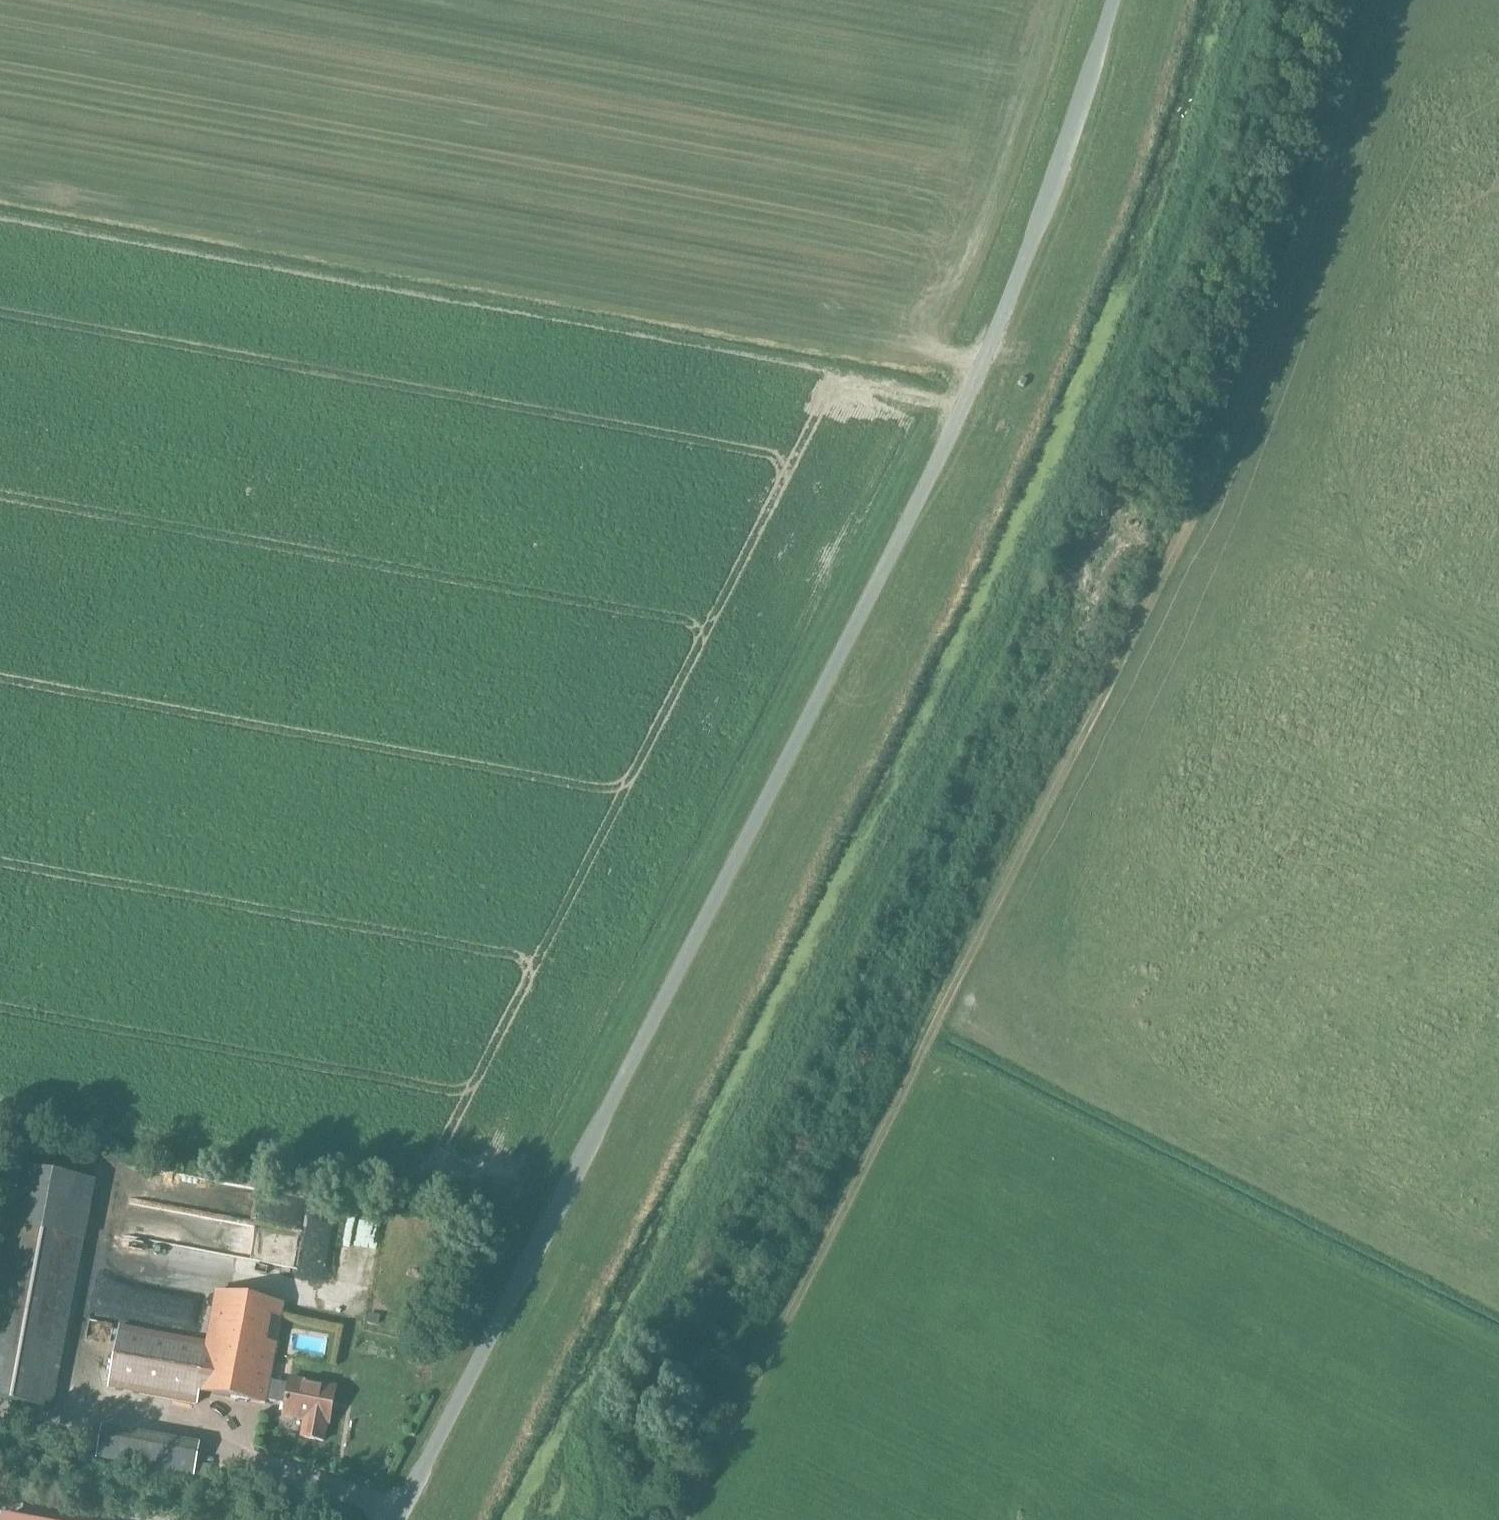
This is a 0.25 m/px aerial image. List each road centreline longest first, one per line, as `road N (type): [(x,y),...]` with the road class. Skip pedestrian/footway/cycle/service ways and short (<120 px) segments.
road 1 (unclassified): [(398,1519),(935,468),(1011,295),(1114,0)]
road 2 (track): [(1373,0),(1296,253),(1144,612),(678,1519)]
road 3 (track): [(606,1519),(595,1444),(599,1423),(1098,449),(1175,259),(1259,0)]

